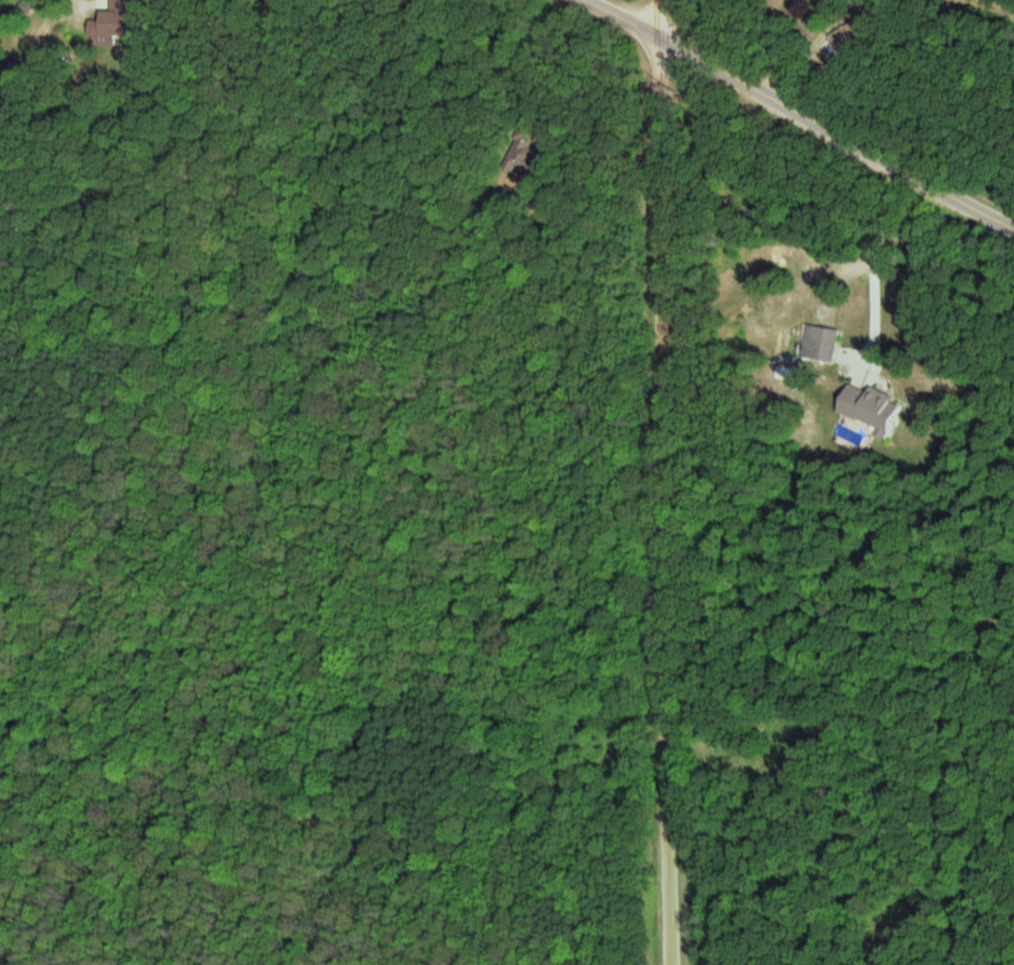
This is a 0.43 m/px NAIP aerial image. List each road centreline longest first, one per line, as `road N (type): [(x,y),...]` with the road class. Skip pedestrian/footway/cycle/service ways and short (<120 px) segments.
road 1 (residential): [(676,964),(664,0)]
road 2 (residential): [(664,35),(791,113),(1013,227)]

